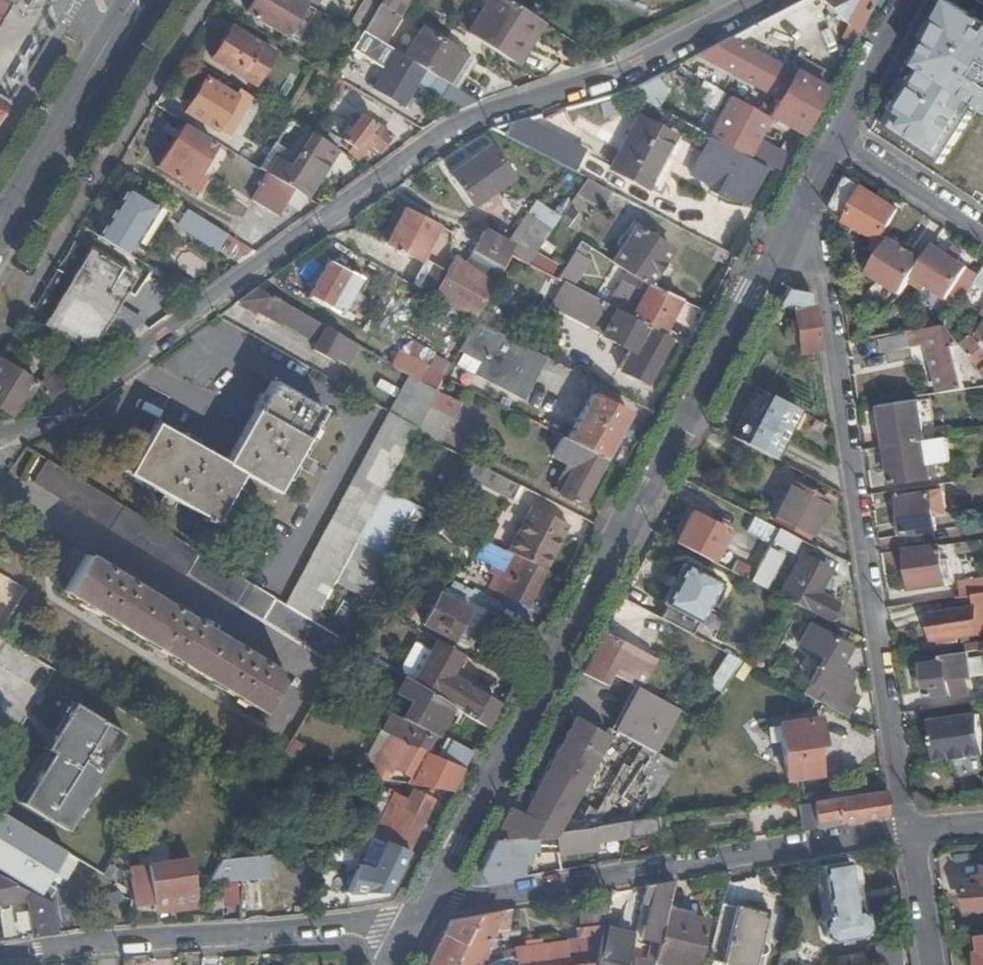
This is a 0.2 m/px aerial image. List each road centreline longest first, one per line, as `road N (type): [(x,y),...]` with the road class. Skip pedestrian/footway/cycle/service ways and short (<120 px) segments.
road 1 (residential): [(772,0),(622,80),(446,138),(59,412),(0,439)]
road 2 (residential): [(791,220),(425,908)]
road 3 (residential): [(791,220),(824,279),(917,830)]
road 4 (residential): [(425,908),(740,849),(917,830)]
road 5 (residential): [(0,958),(382,923),(425,908)]
road 6 (residential): [(0,482),(303,665),(303,692),(282,728)]
road 7 (secondary): [(0,224),(135,0)]
road 8 (residential): [(982,231),(835,133)]
road 9 (residential): [(901,0),(835,133)]
road 10 (residential): [(917,830),(937,964)]

